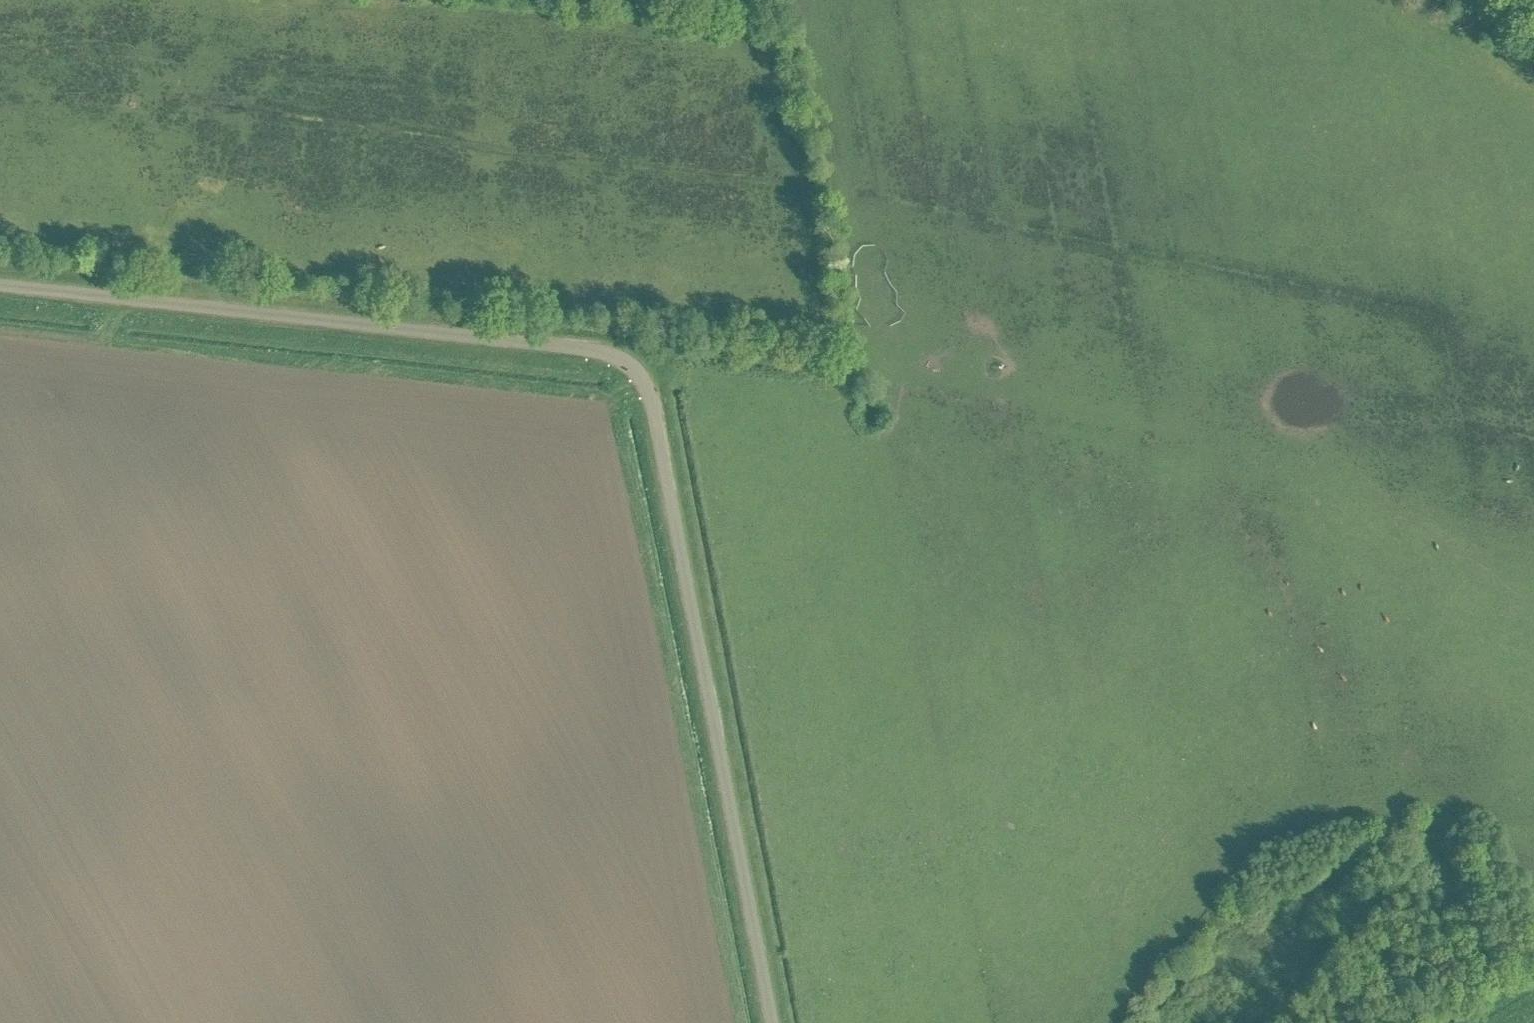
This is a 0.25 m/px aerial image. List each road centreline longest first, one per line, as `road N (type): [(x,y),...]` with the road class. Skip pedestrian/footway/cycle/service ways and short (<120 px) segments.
road 1 (unclassified): [(772,1022),(651,415),(623,361),(577,349),(0,287)]

